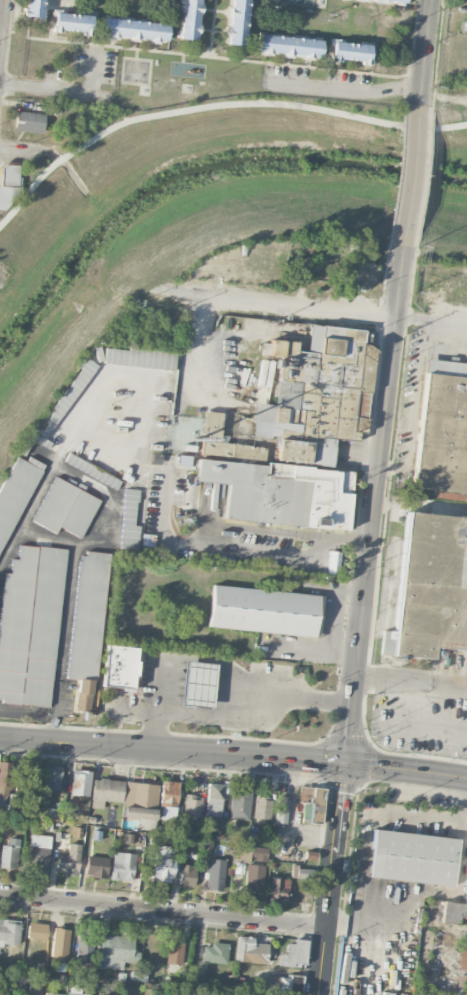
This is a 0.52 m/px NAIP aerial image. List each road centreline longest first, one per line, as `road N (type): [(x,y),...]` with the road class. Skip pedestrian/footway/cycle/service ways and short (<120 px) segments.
road 1 (tertiary): [(319,994),(402,246)]
road 2 (secondary): [(466,778),(0,737)]
road 3 (residential): [(326,929),(0,892)]
road 4 (residential): [(395,317),(173,290)]
road 5 (residential): [(266,85),(373,94),(421,85)]
road 6 (tertiary): [(402,246),(419,105)]

